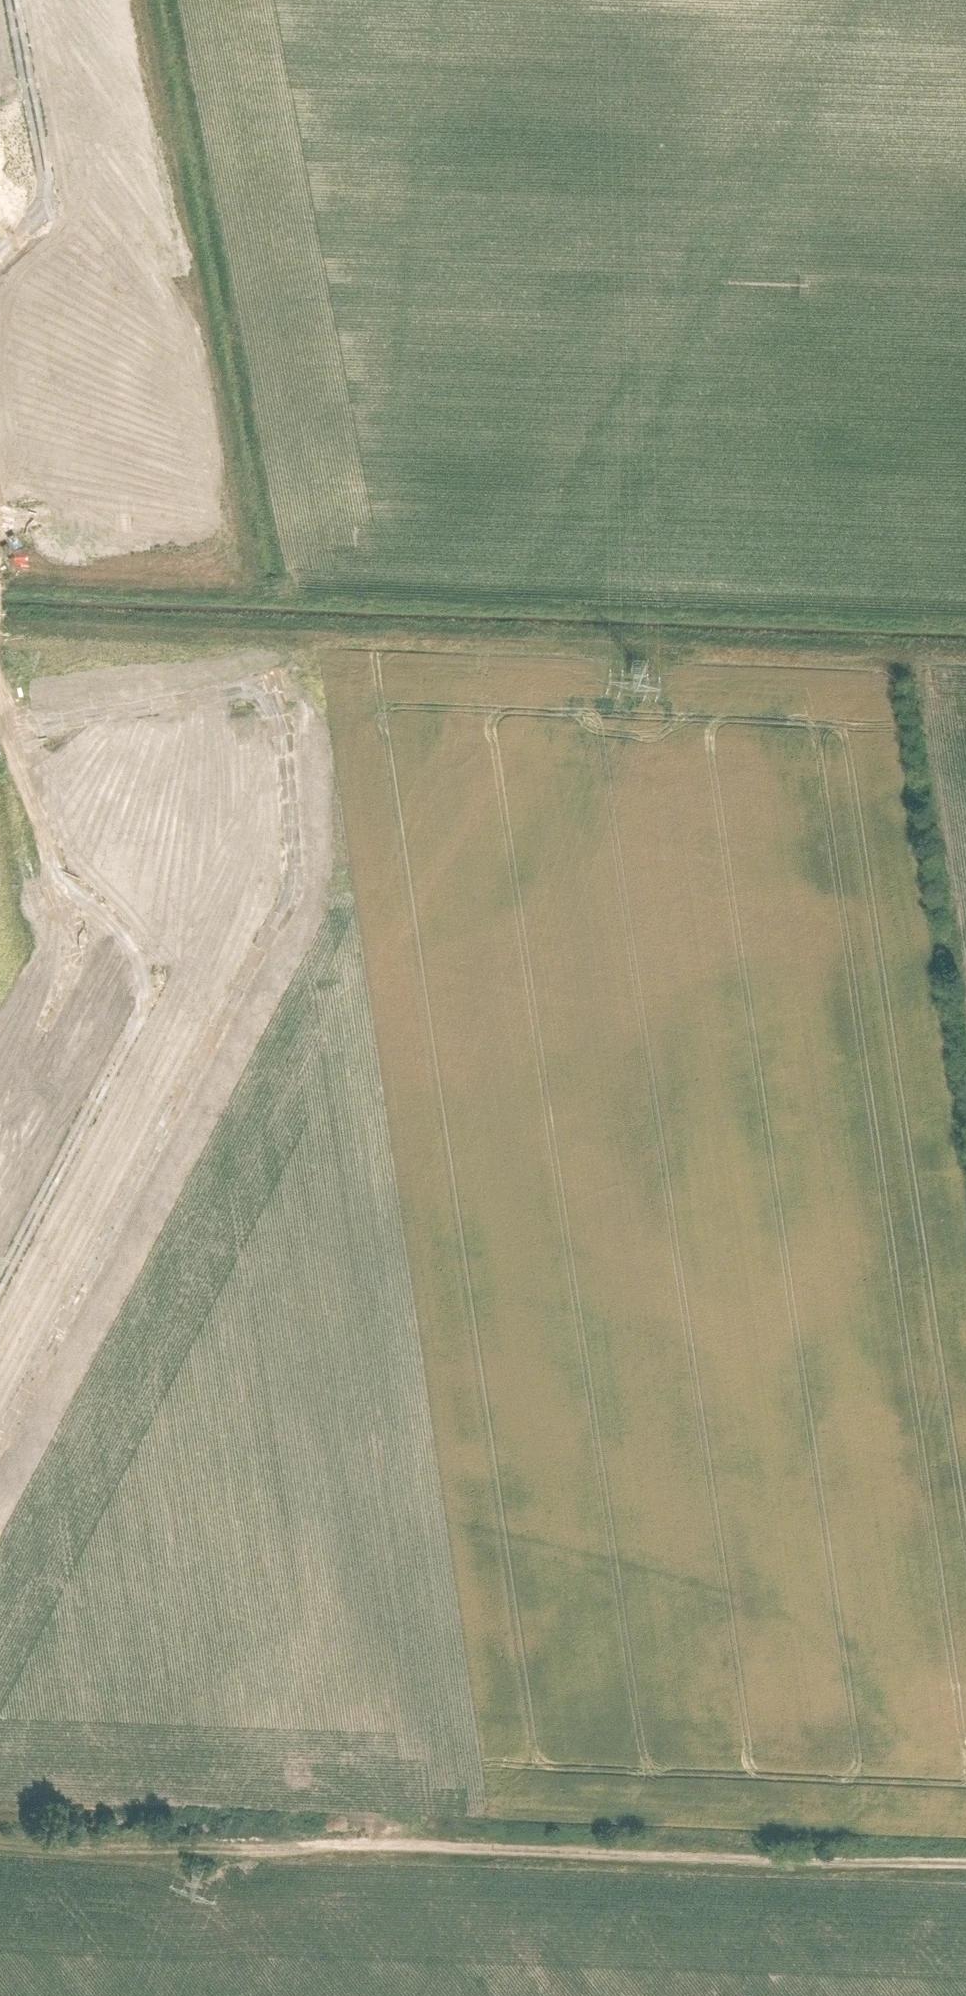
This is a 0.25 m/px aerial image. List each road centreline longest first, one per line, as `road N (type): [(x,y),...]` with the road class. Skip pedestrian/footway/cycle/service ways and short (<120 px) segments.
road 1 (unclassified): [(0,1836),(965,1869)]

